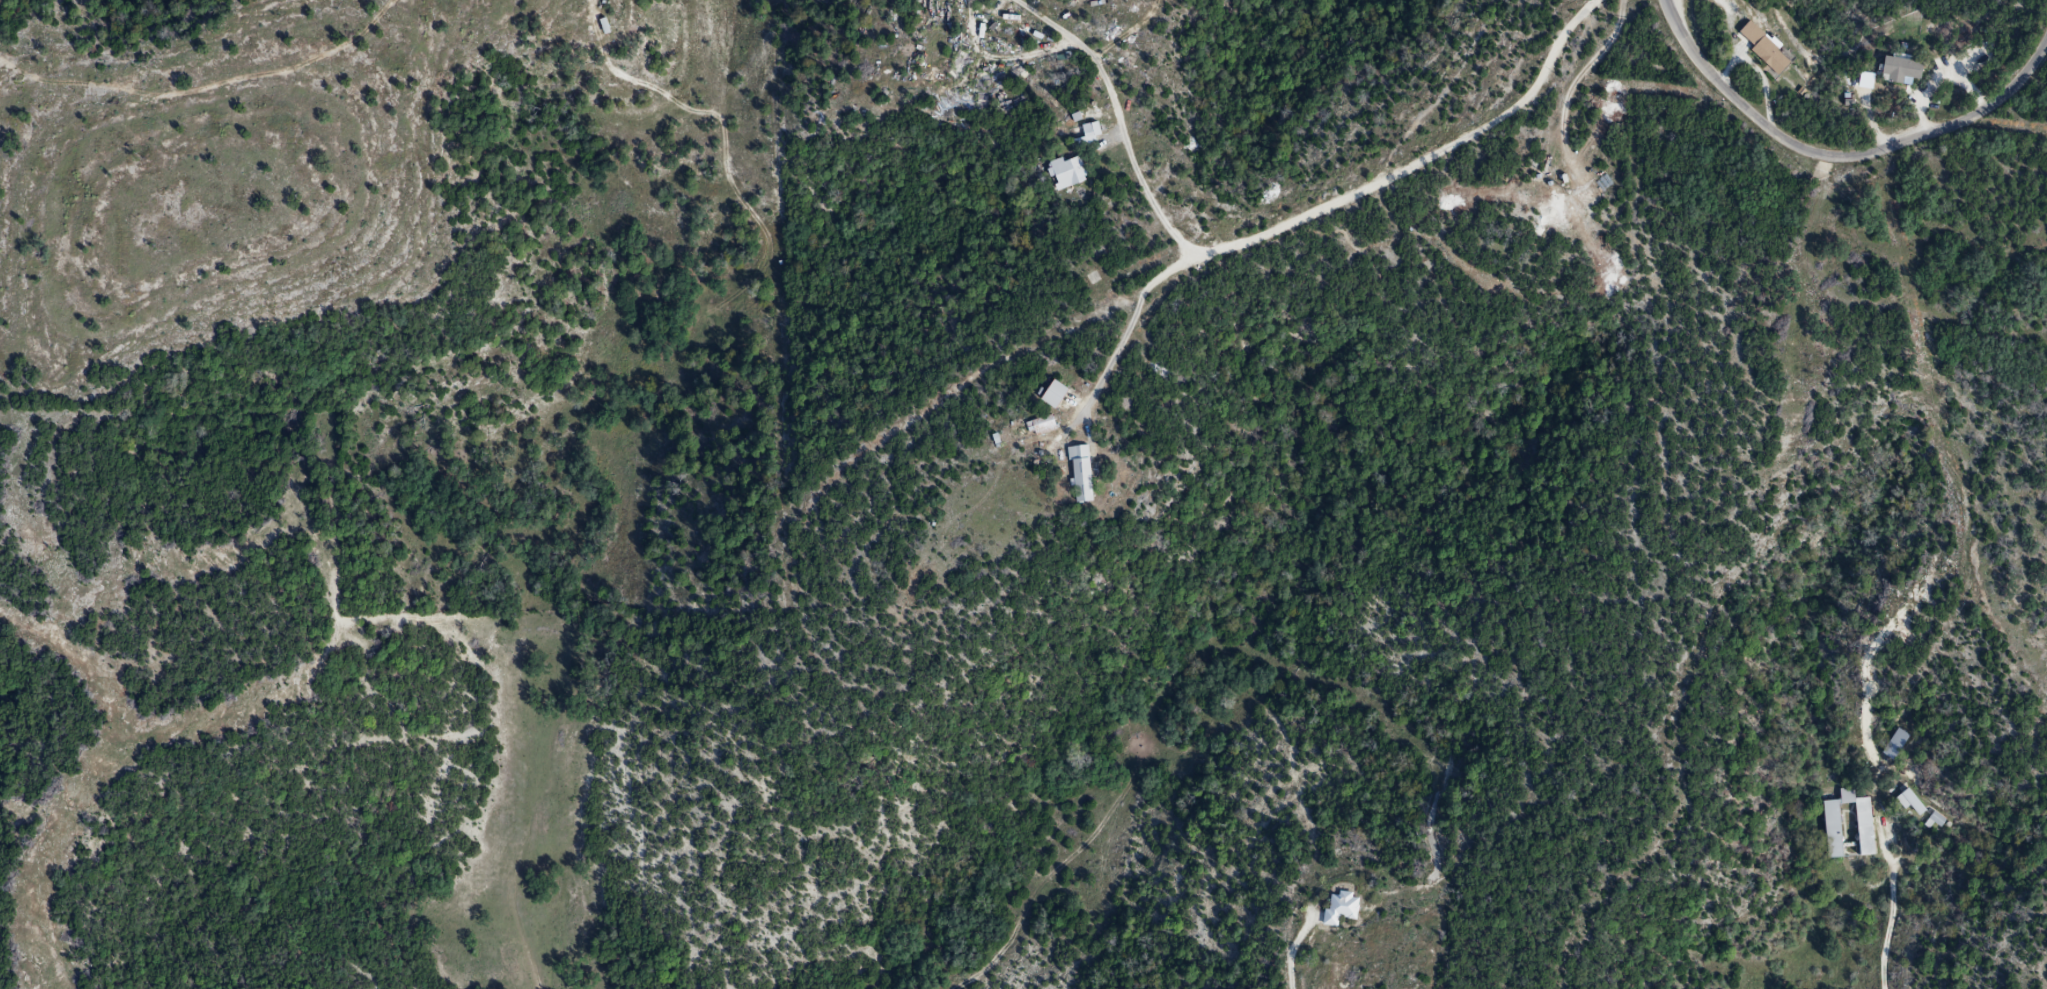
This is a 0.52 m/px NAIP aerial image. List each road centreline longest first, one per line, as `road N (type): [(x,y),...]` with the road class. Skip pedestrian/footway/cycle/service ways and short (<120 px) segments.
road 1 (residential): [(1662,0),(1717,81),(1769,131),(1822,156),(1867,158),(1972,119),(2016,90),(2046,37)]

